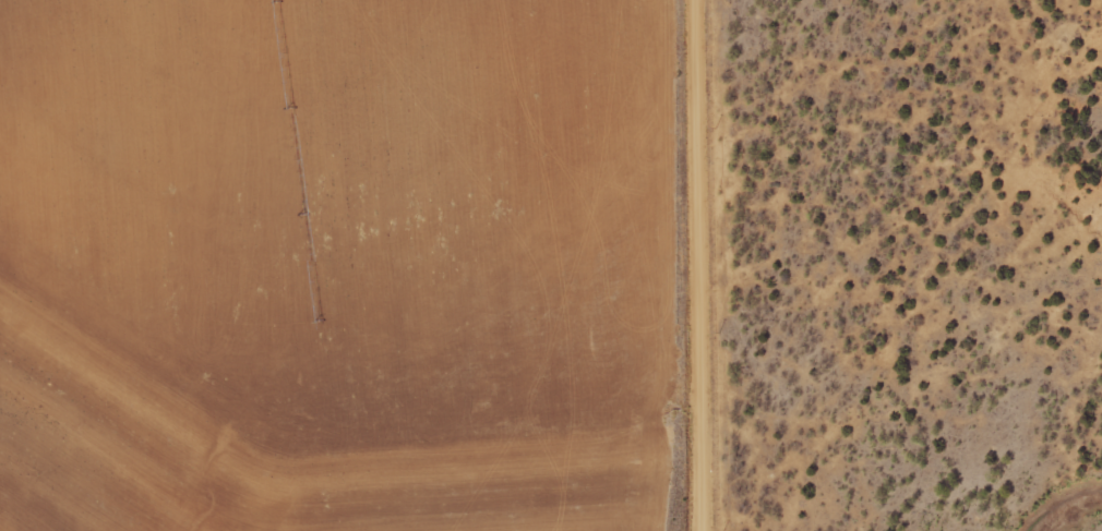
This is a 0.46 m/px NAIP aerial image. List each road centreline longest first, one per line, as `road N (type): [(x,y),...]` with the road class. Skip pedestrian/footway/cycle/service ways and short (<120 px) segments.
road 1 (residential): [(705,530),(697,0)]

